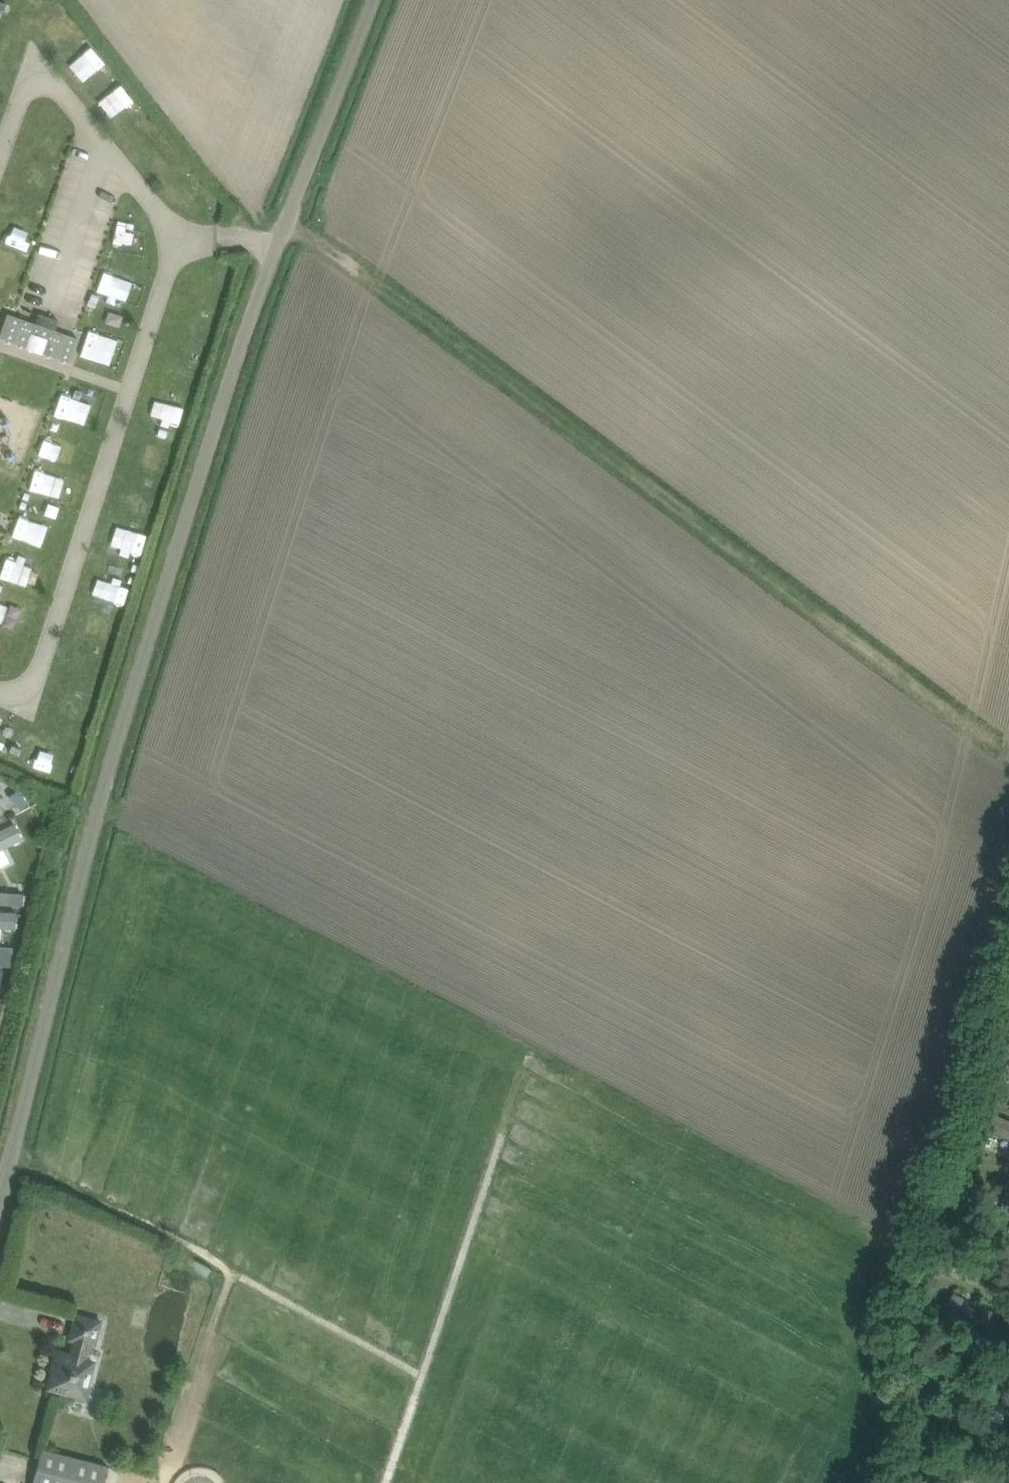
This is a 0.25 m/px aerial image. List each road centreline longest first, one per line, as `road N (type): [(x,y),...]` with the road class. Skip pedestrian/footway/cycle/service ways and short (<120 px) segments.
road 1 (unclassified): [(0,1201),(96,819),(206,459),(267,271),(374,0)]

